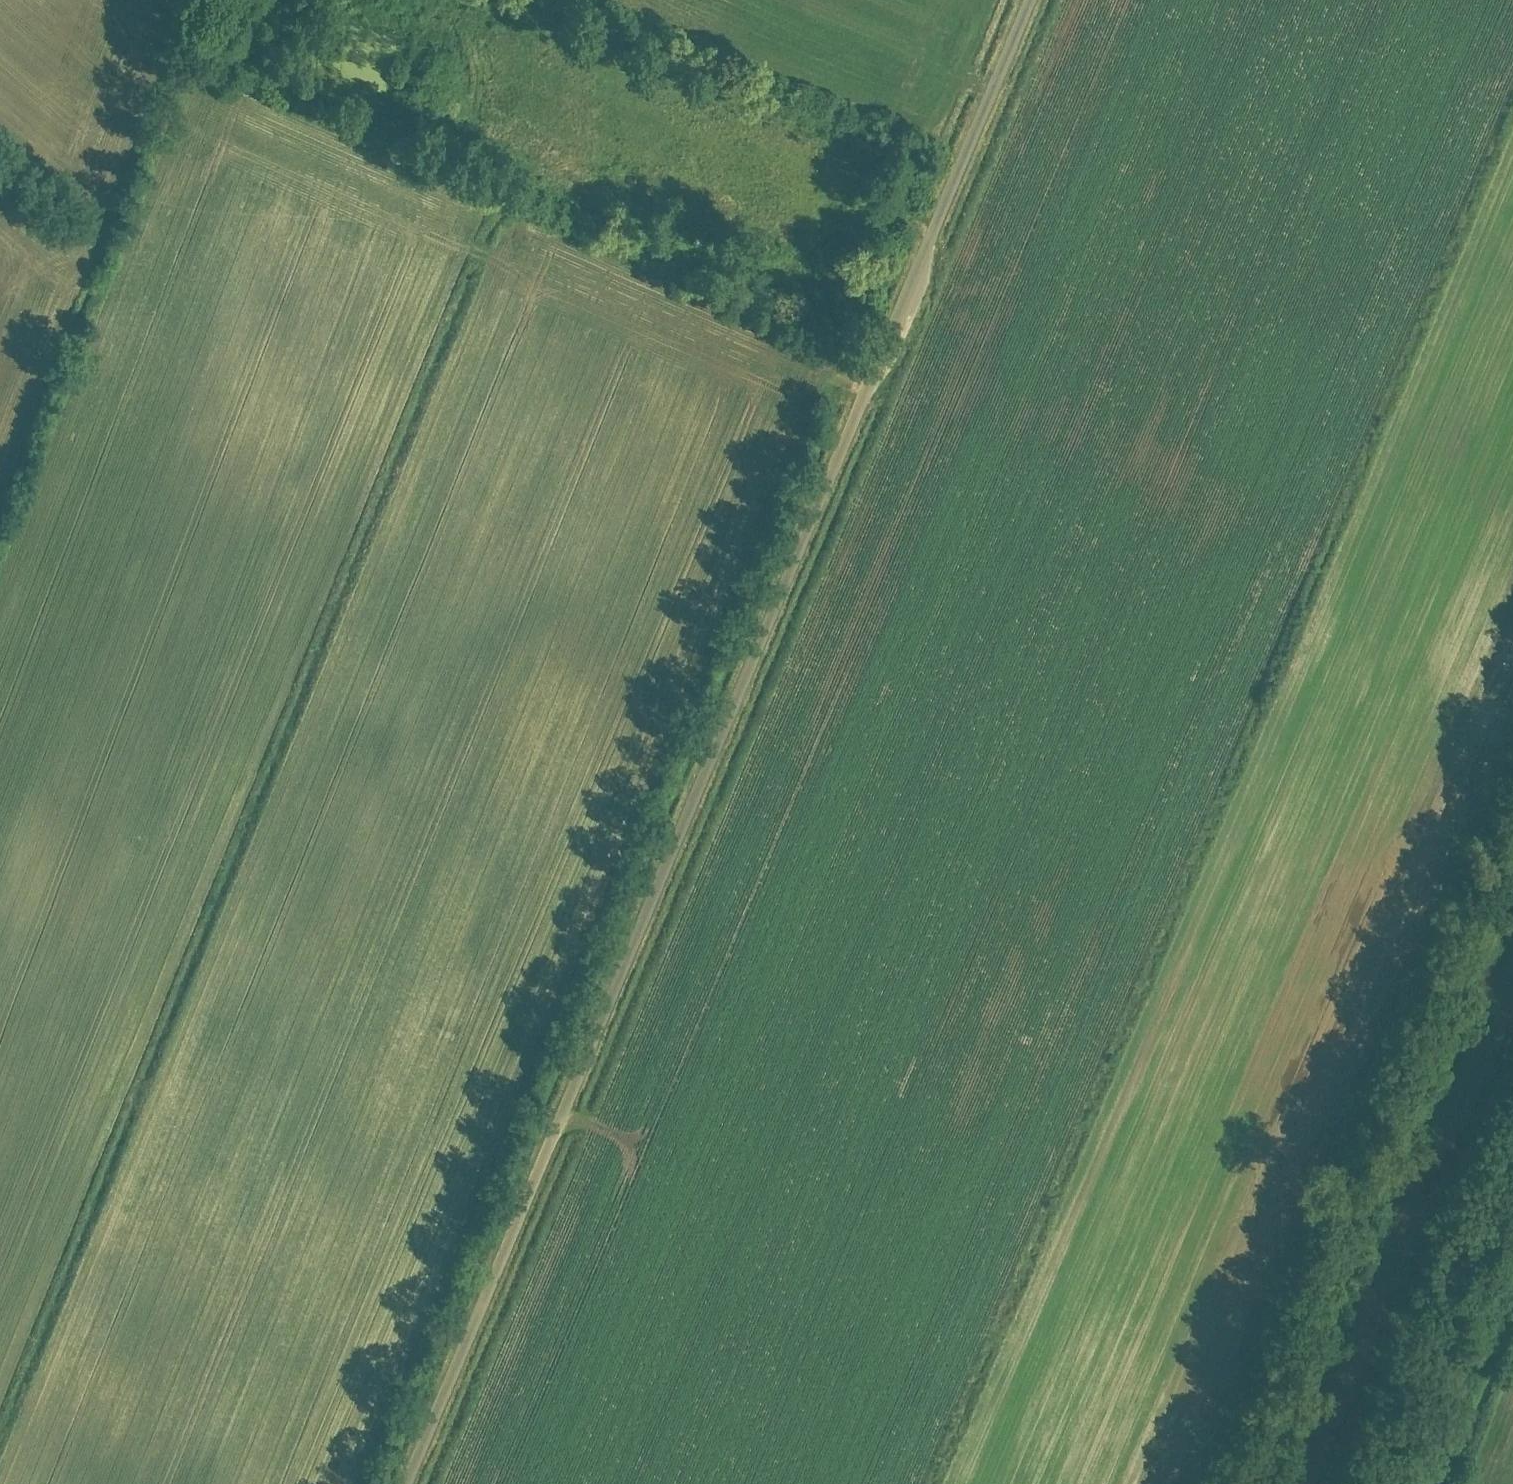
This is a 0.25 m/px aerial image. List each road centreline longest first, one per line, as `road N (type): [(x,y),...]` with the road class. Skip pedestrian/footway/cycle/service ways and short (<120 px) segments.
road 1 (residential): [(395,1483),(1020,0)]
road 2 (unclassified): [(1512,1155),(1375,1483)]

